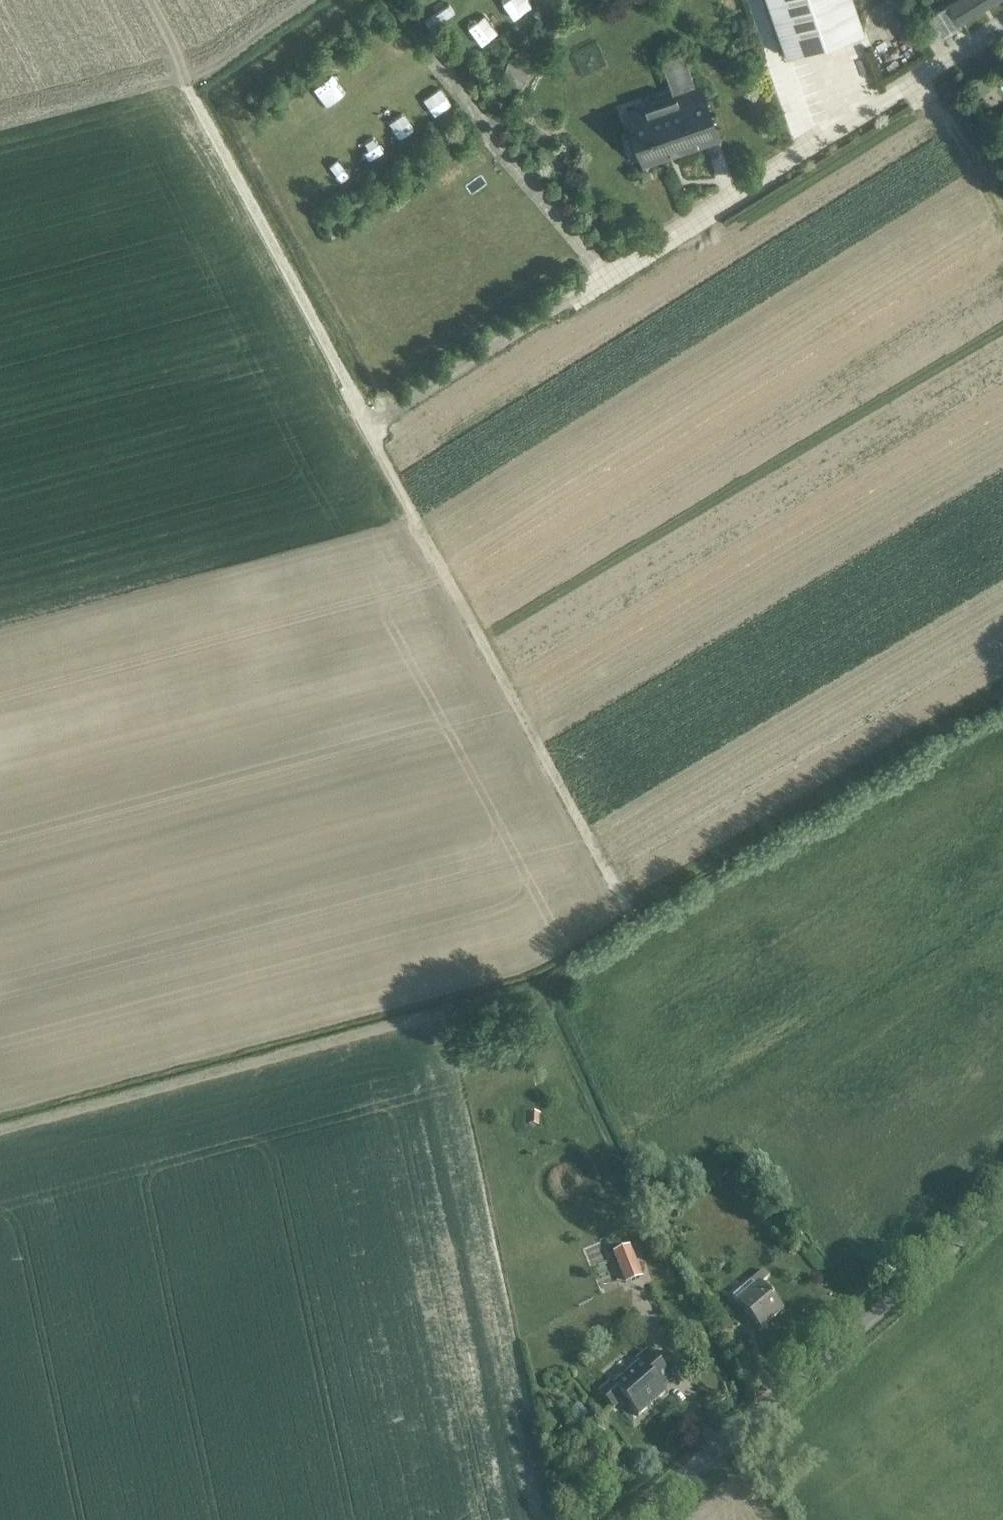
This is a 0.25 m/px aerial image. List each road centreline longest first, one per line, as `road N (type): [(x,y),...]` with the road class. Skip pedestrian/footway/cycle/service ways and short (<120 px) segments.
road 1 (residential): [(379,418),(1002,20)]
road 2 (unclassified): [(636,1519),(1002,1208)]

